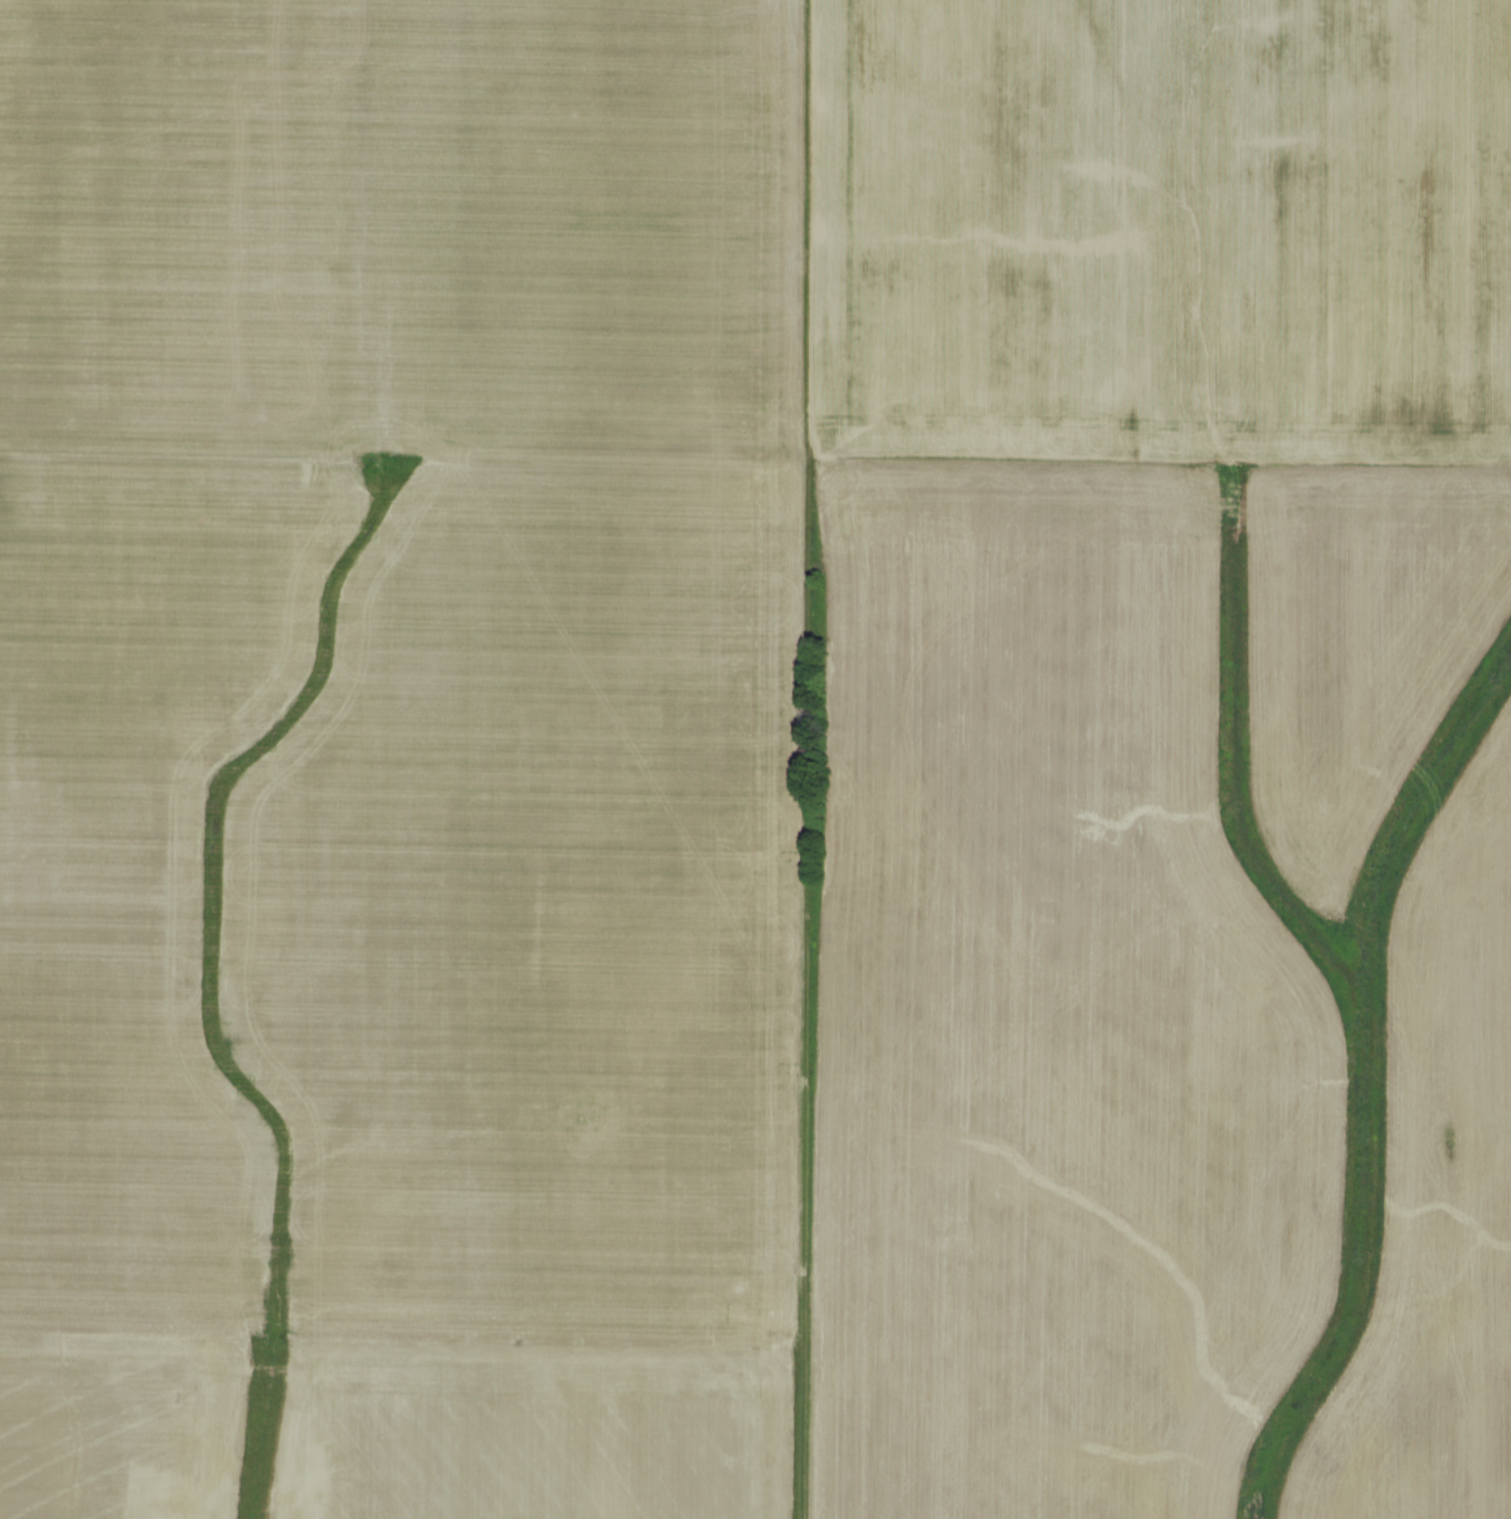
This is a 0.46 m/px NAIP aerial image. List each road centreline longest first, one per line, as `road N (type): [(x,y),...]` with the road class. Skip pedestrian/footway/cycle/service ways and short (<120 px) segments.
road 1 (residential): [(797,1518),(808,0)]

